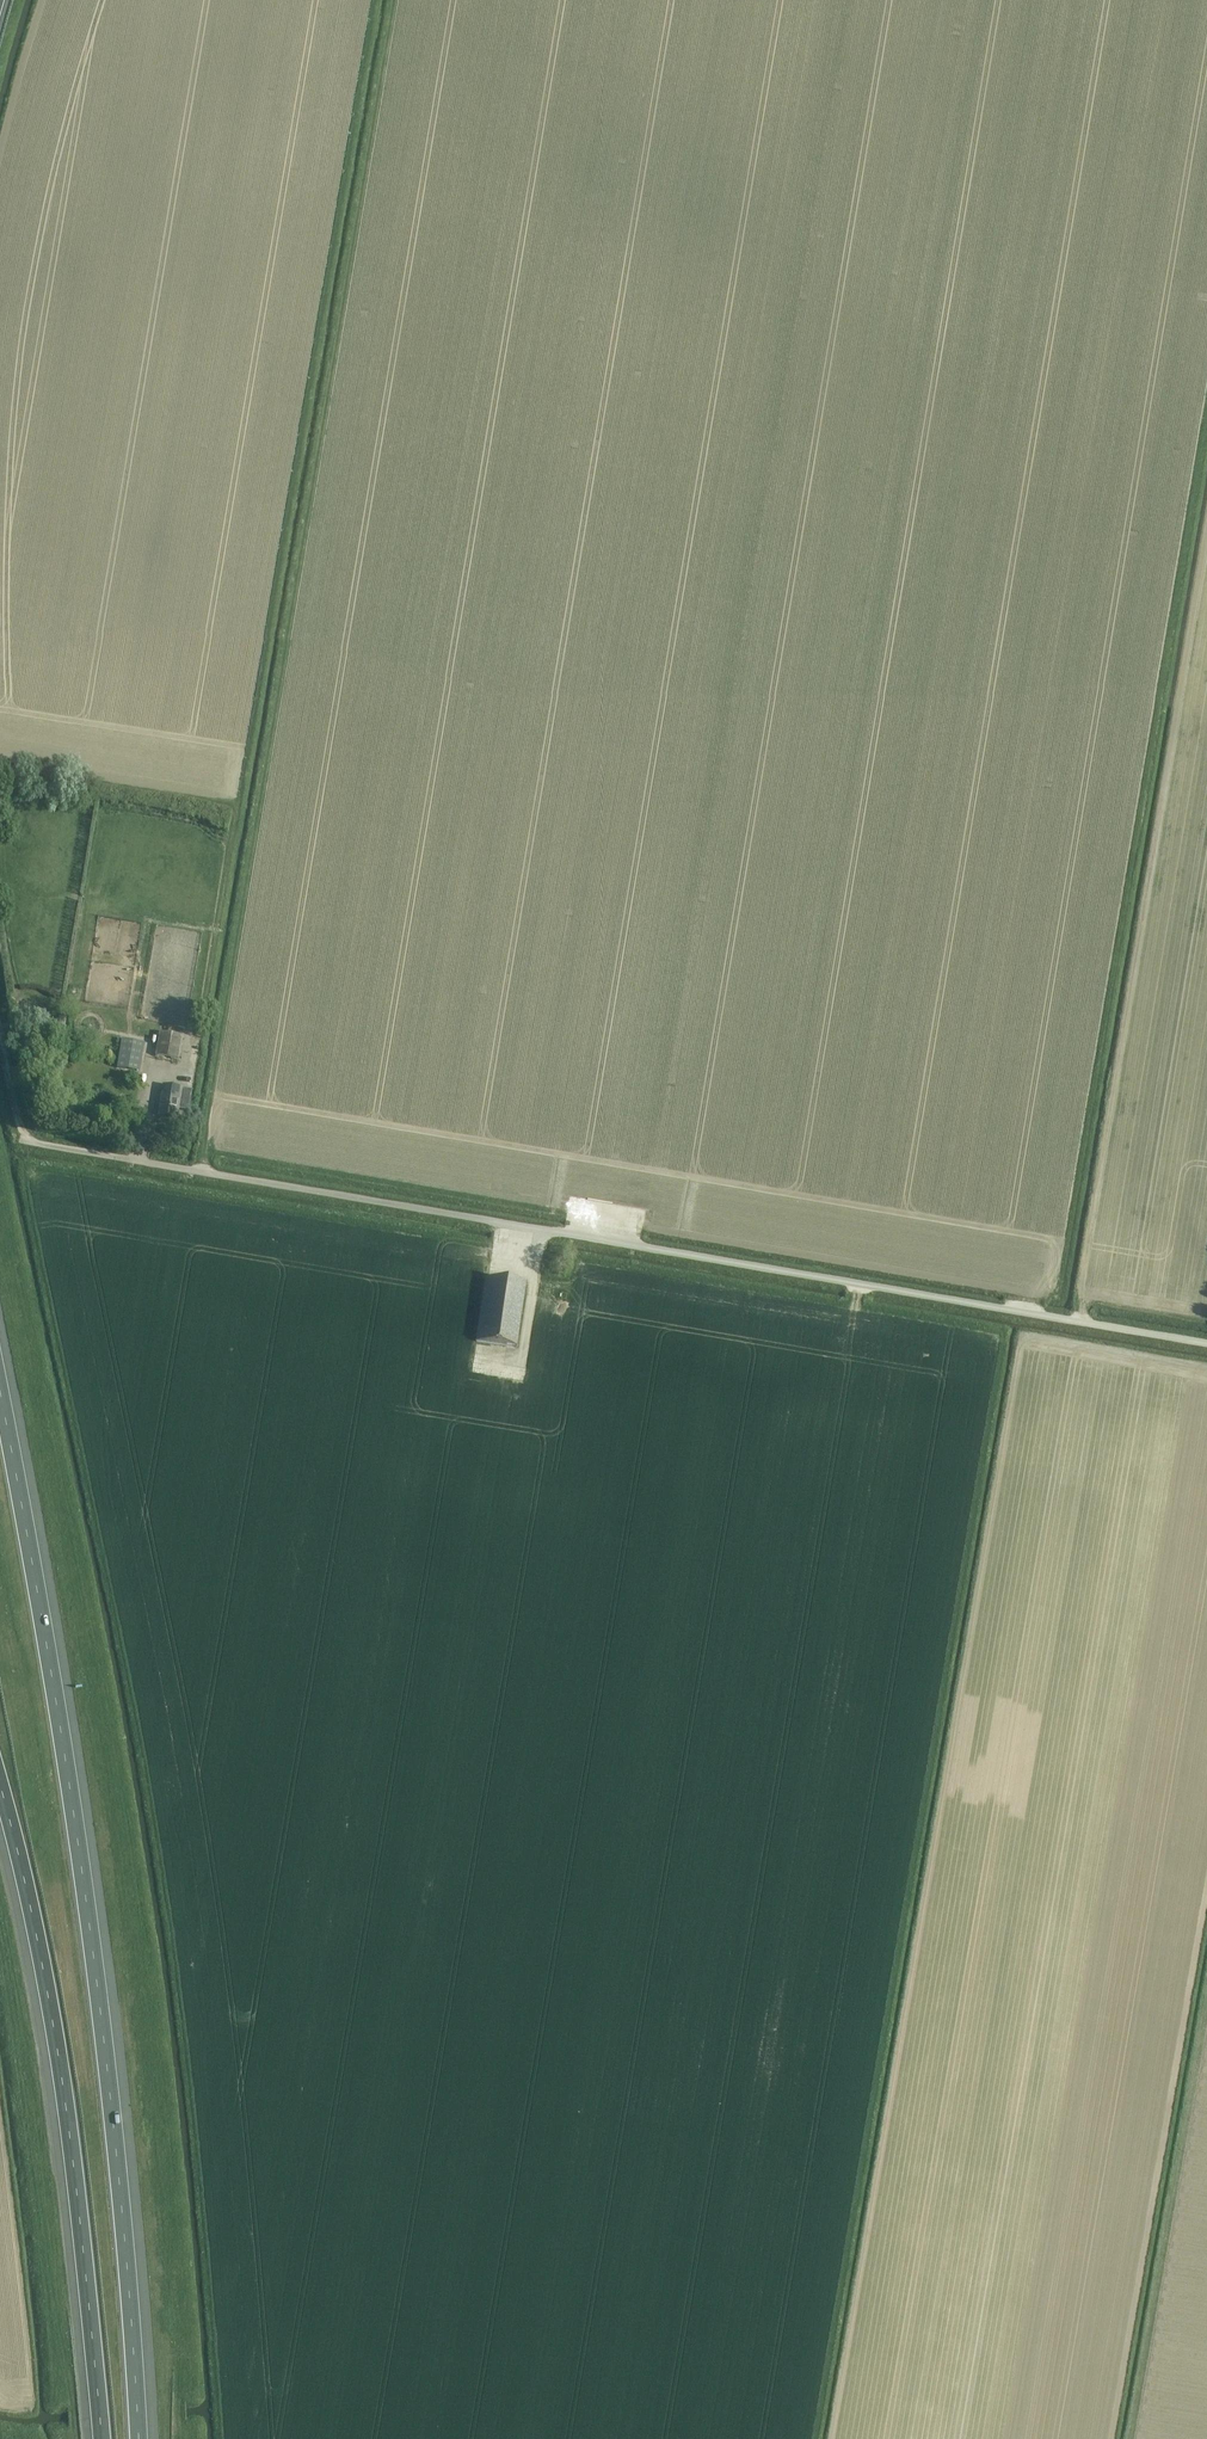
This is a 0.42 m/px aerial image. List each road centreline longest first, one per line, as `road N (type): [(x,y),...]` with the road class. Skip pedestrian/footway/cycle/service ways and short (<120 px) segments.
road 1 (residential): [(22,1140),(1206,1344)]
road 2 (track): [(202,1172),(394,0)]
road 3 (motorway): [(138,2438),(89,1925),(0,1394)]
road 4 (track): [(1023,1297),(1057,1298),(1065,1281),(1206,432)]
road 5 (motorway): [(0,1786),(58,2057),(101,2438)]
road 6 (track): [(73,2438),(46,2204),(0,1931)]
road 7 (track): [(1206,1991),(1129,2438)]

